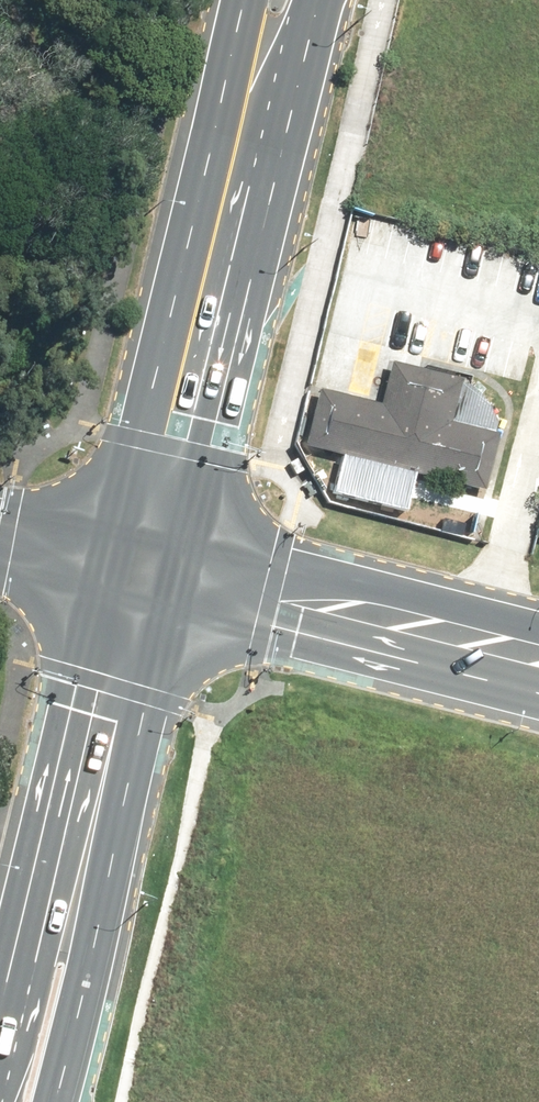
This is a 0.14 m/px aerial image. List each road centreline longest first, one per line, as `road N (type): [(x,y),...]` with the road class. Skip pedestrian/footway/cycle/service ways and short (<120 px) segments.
road 1 (secondary): [(322,0),(198,449),(148,575)]
road 2 (secondary): [(148,575),(142,437),(248,0)]
road 3 (tertiary): [(148,575),(538,667)]
road 4 (secondary): [(148,575),(71,874)]
road 5 (secondary): [(71,874),(96,950),(64,1074)]
road 6 (secondary): [(0,539),(148,575)]
road 7 (secondary): [(0,996),(16,940),(71,874)]

